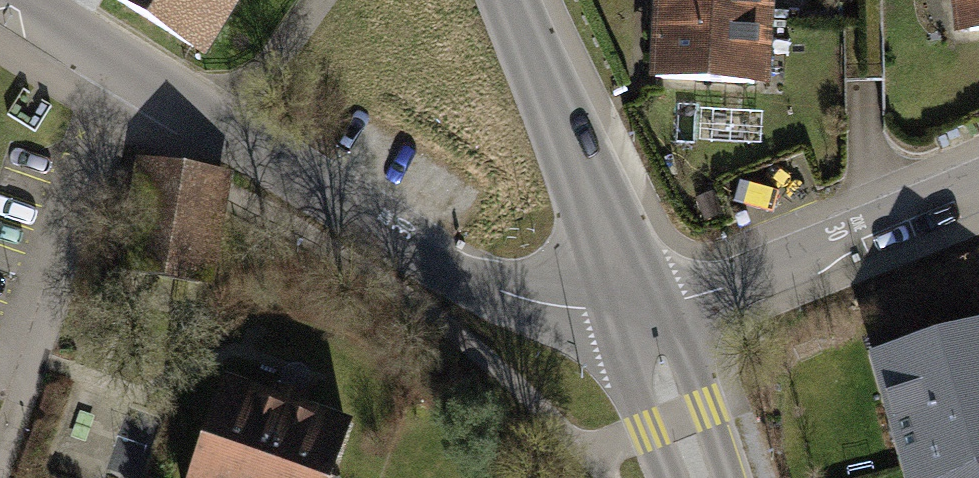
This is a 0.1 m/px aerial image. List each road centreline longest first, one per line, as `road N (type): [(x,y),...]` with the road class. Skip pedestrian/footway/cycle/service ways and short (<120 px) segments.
road 1 (residential): [(641,318),(541,306),(468,278),(226,130)]
road 2 (residential): [(978,185),(641,318)]
road 3 (tertiary): [(510,0),(641,318)]
road 4 (residential): [(226,130),(16,0)]
road 5 (tertiary): [(641,318),(700,477)]
road 6 (residential): [(322,0),(226,130)]

